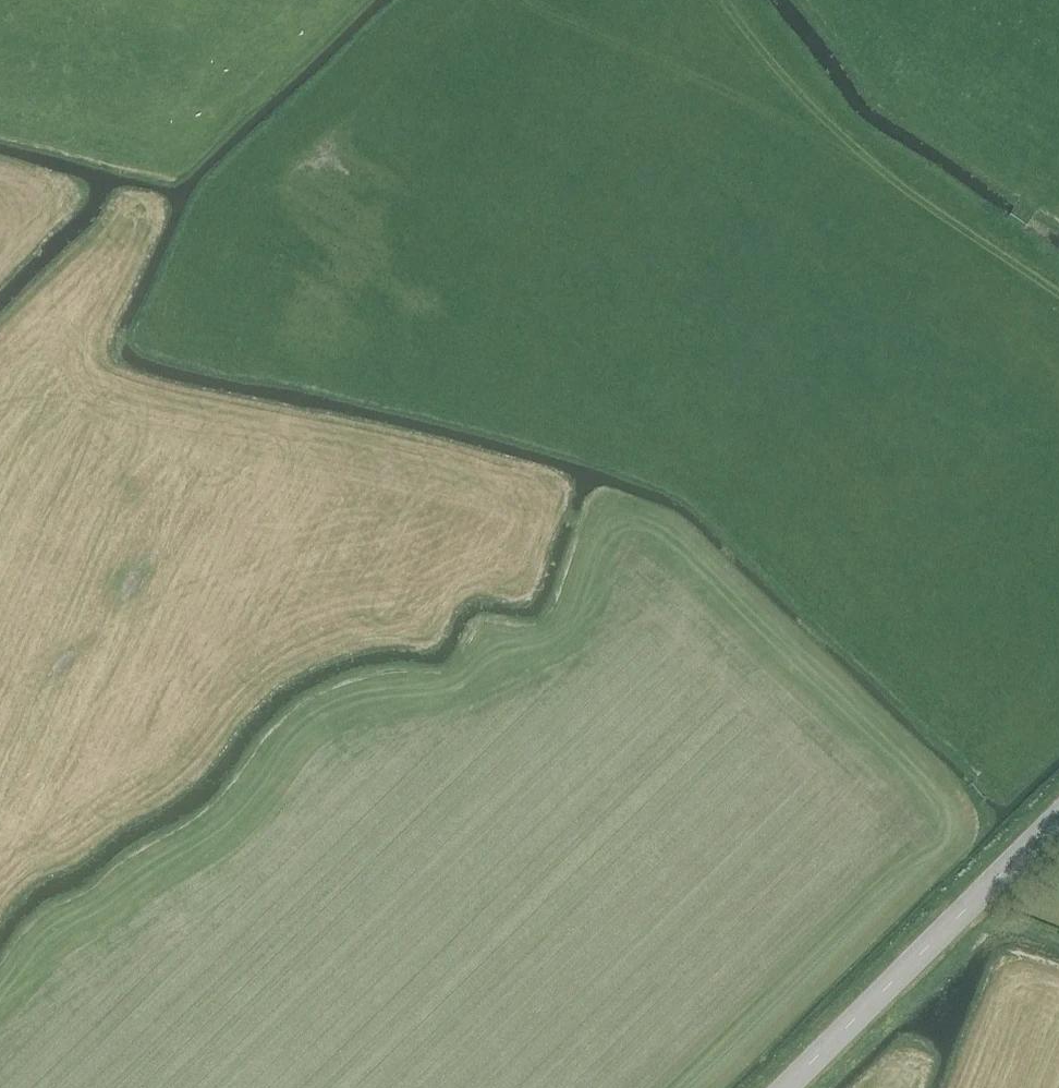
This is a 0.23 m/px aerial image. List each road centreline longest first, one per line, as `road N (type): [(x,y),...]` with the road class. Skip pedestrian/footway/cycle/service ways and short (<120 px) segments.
road 1 (secondary): [(1058,817),(784,1087)]

